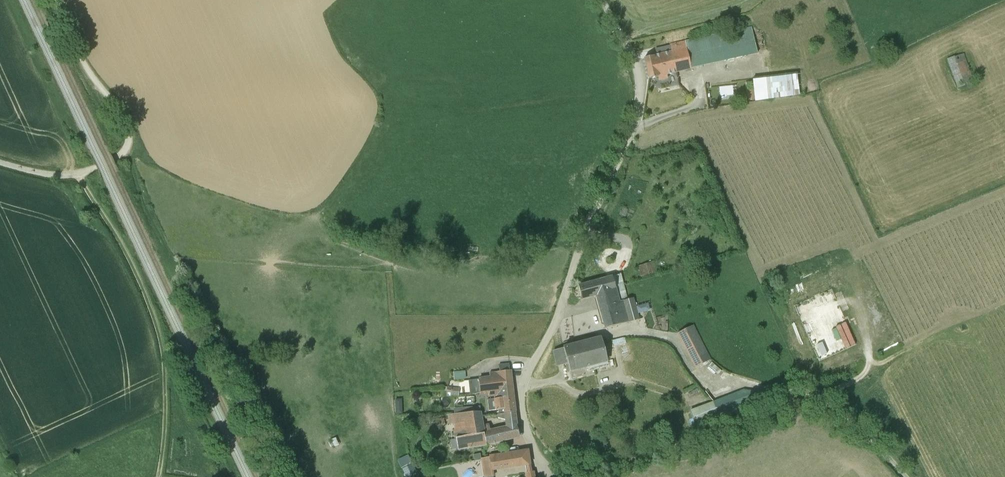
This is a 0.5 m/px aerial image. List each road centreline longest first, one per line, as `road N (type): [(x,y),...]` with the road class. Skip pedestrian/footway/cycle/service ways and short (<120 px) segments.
road 1 (unclassified): [(547,476),(524,427),(523,381),(556,321),(639,99),(635,60),(602,0)]
road 2 (unclassified): [(905,476),(841,414),(807,402),(560,476)]
road 3 (track): [(79,173),(128,257),(160,337),(165,404),(157,476)]
road 4 (unclassified): [(57,0),(82,59),(126,120),(128,146),(73,174),(0,162)]
road 5 (track): [(824,404),(812,393),(715,385),(698,378),(674,339),(613,333)]
road 6 (track): [(125,149),(174,264),(190,266)]

